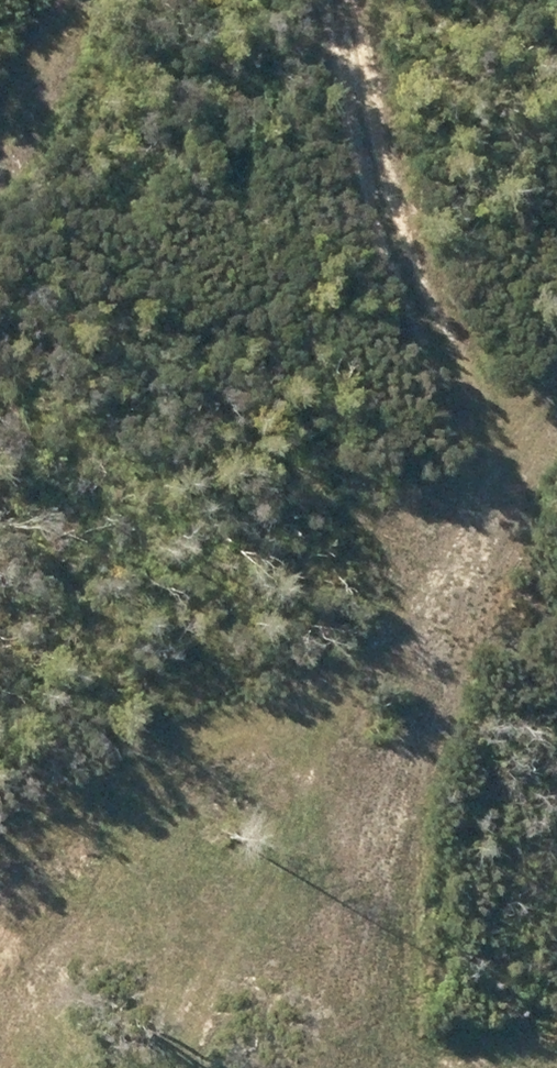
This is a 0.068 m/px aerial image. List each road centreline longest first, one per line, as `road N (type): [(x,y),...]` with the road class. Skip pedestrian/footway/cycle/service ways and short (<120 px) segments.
road 1 (track): [(556,400),(432,589),(353,865),(321,1067)]
road 2 (track): [(432,589),(404,338),(328,0)]
road 3 (track): [(102,0),(0,141)]
road 4 (track): [(397,710),(556,692)]

